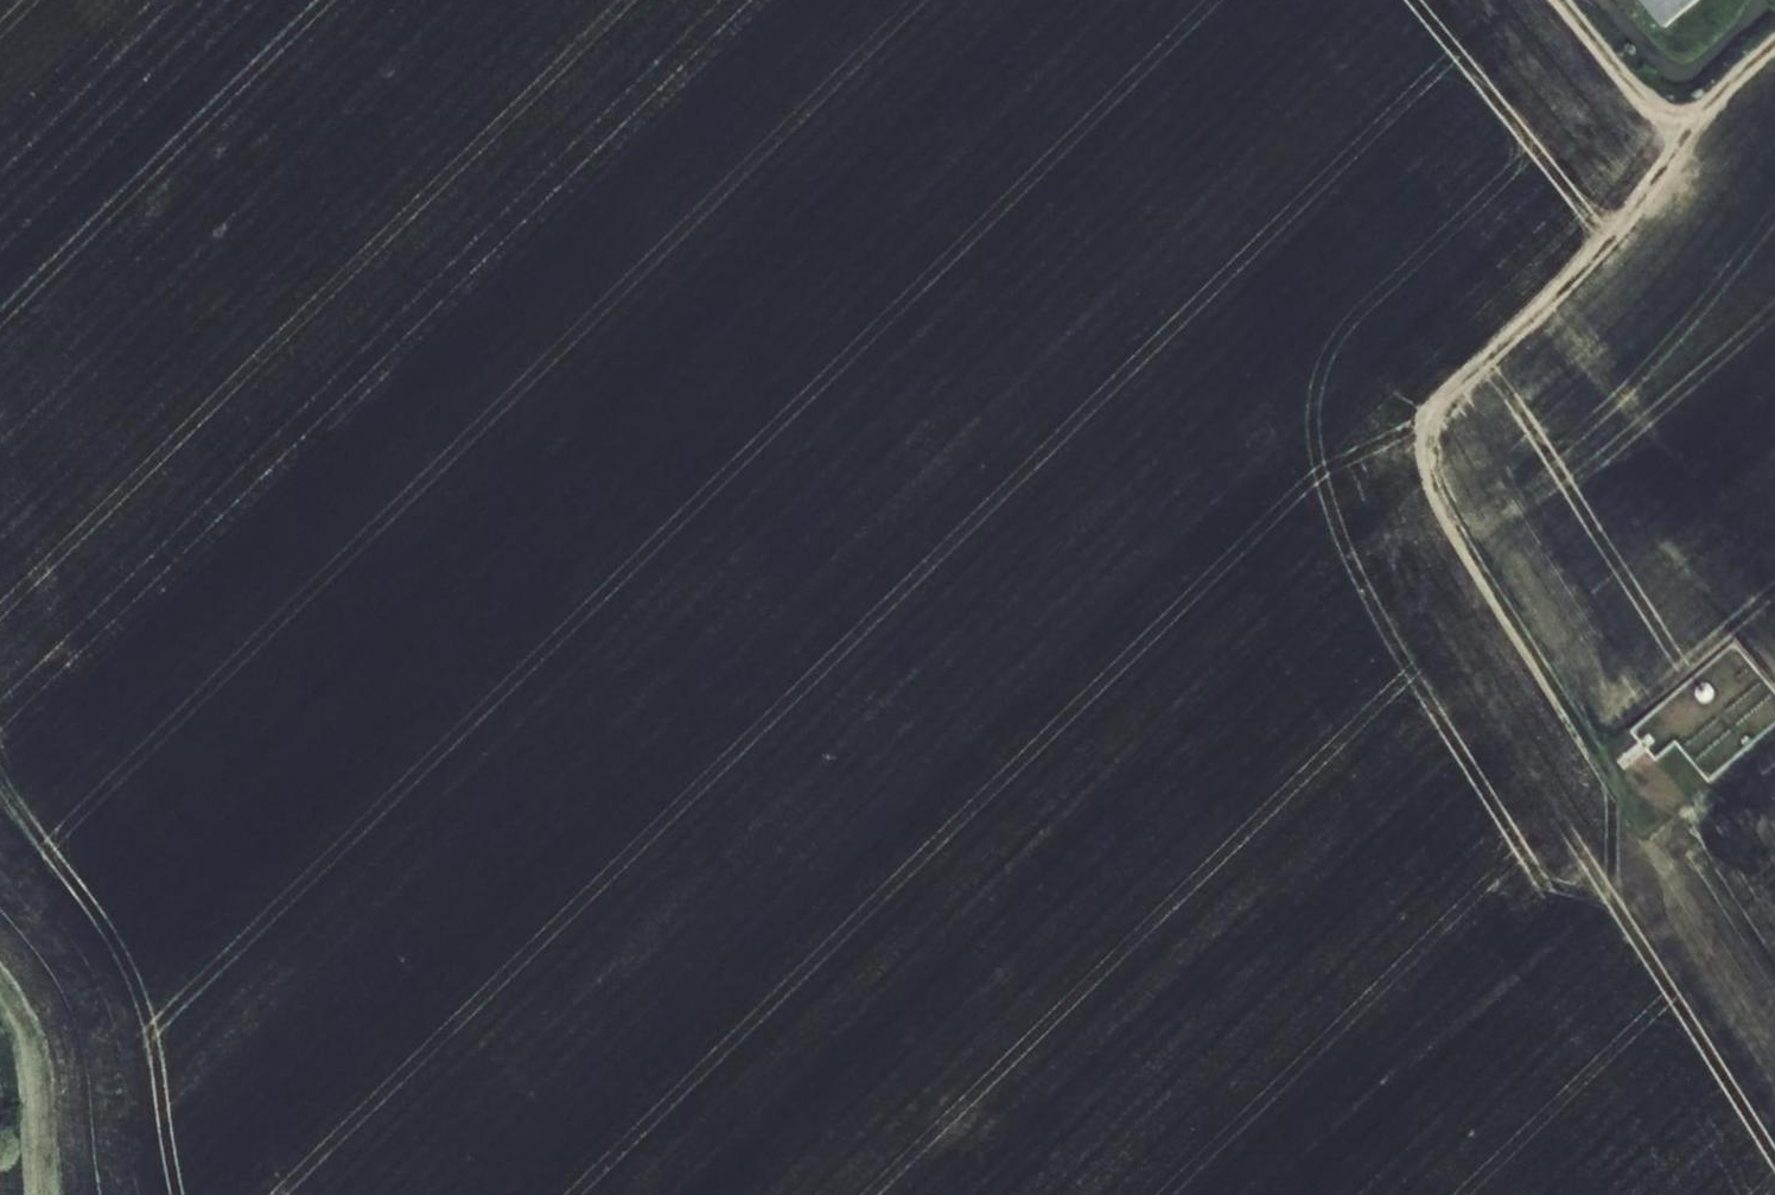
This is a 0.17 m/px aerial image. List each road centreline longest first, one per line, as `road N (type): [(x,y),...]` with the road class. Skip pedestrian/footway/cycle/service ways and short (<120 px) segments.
road 1 (track): [(1774,52),(1693,127),(1598,257),(1431,415),(1431,471),(1608,772)]

